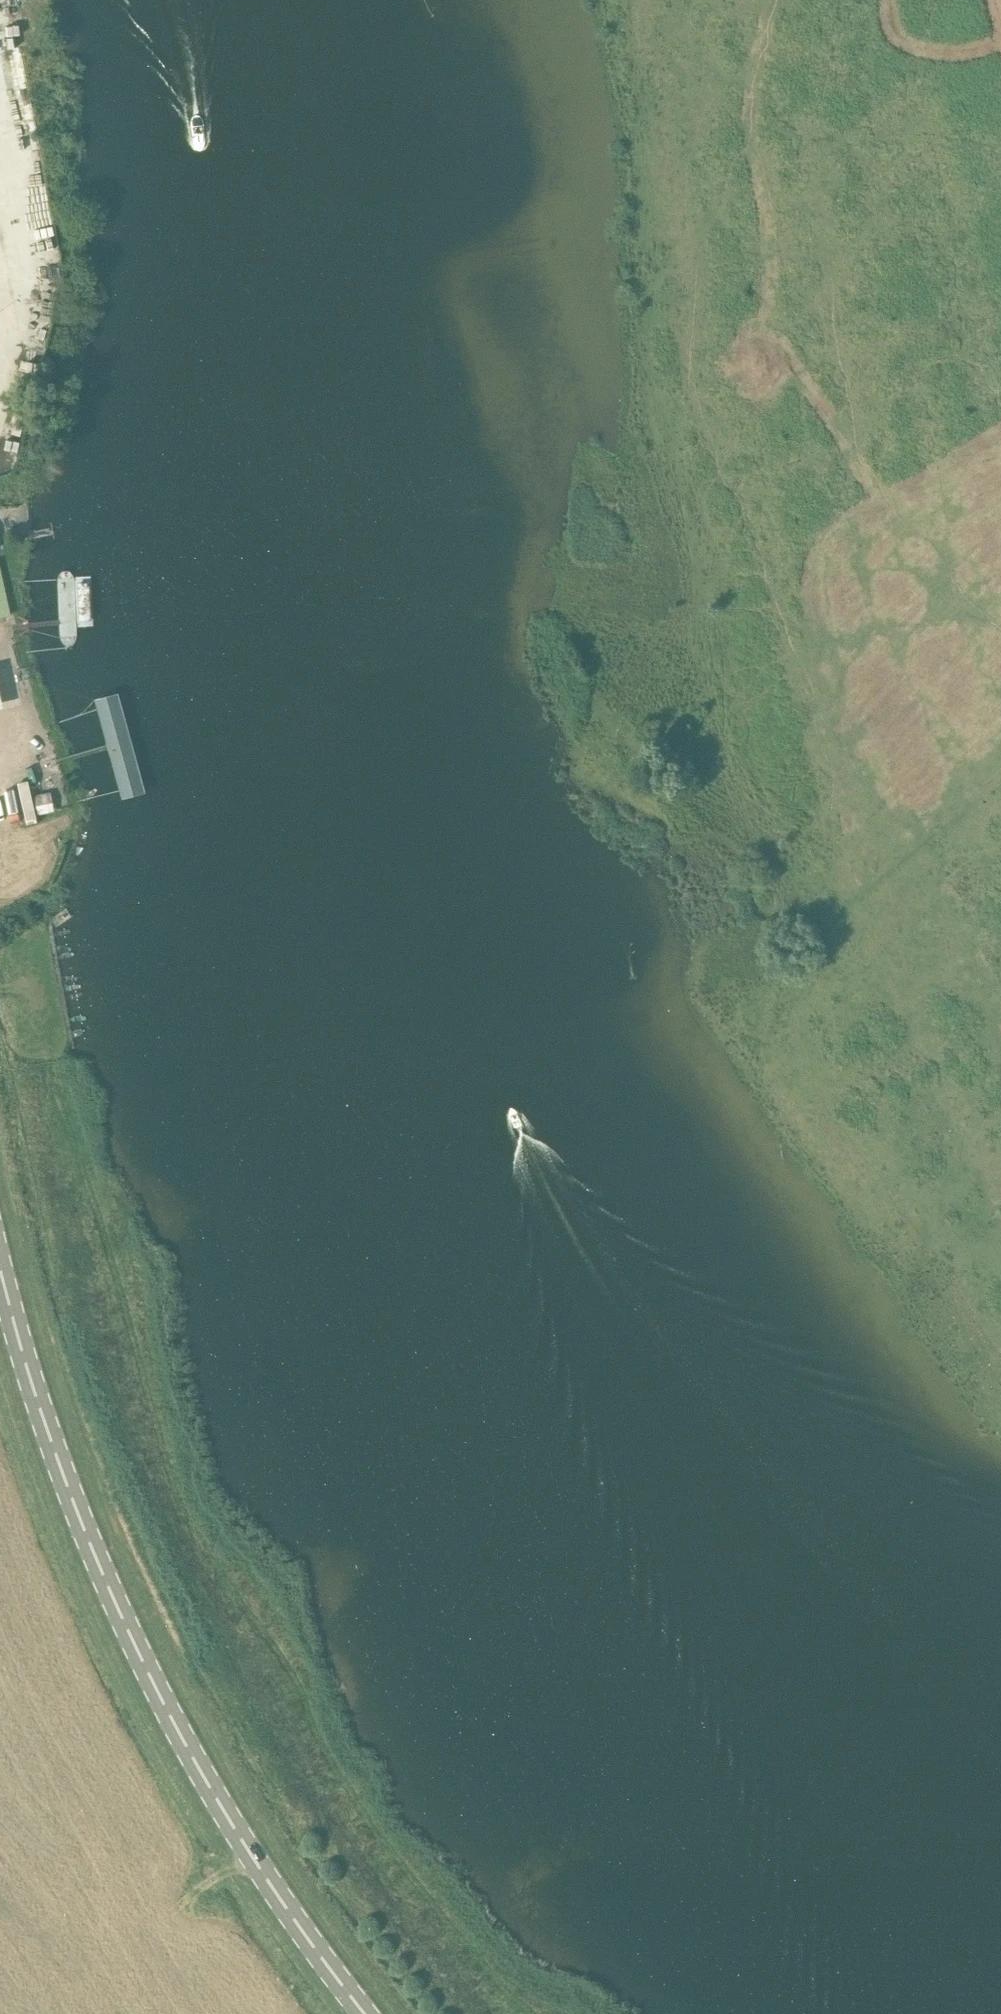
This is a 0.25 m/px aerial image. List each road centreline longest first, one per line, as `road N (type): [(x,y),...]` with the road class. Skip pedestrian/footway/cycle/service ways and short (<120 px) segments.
road 1 (secondary): [(368,2013),(304,1934),(195,1761),(126,1628),(47,1426),(0,1264)]

